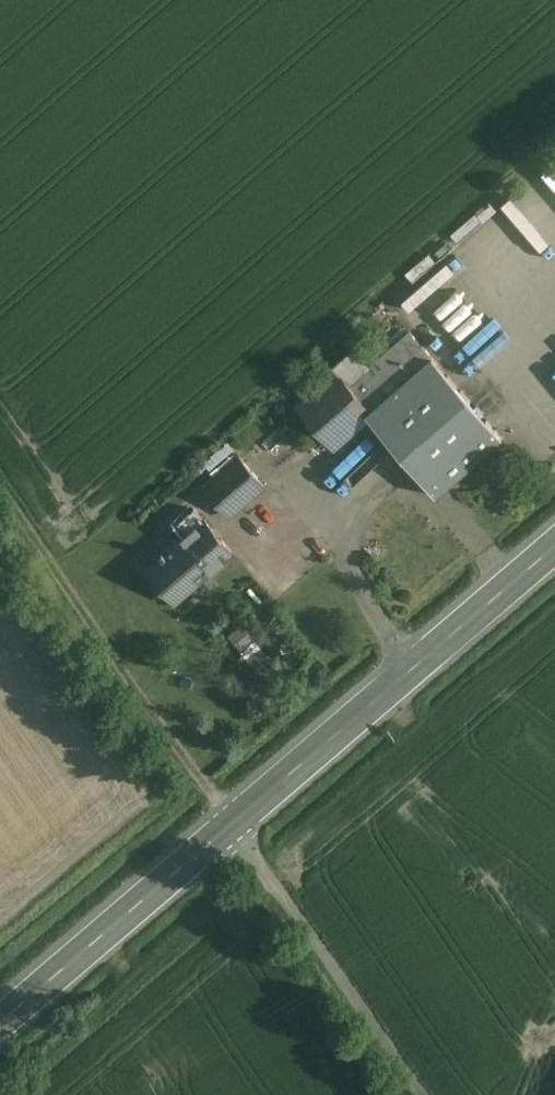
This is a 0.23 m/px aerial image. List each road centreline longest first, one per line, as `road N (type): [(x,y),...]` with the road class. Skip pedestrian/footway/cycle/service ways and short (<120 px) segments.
road 1 (track): [(242,819),(222,769),(0,445)]
road 2 (secondary): [(554,548),(242,819)]
road 3 (unclassified): [(432,1094),(242,819)]
road 4 (secondary): [(242,819),(0,1026)]

